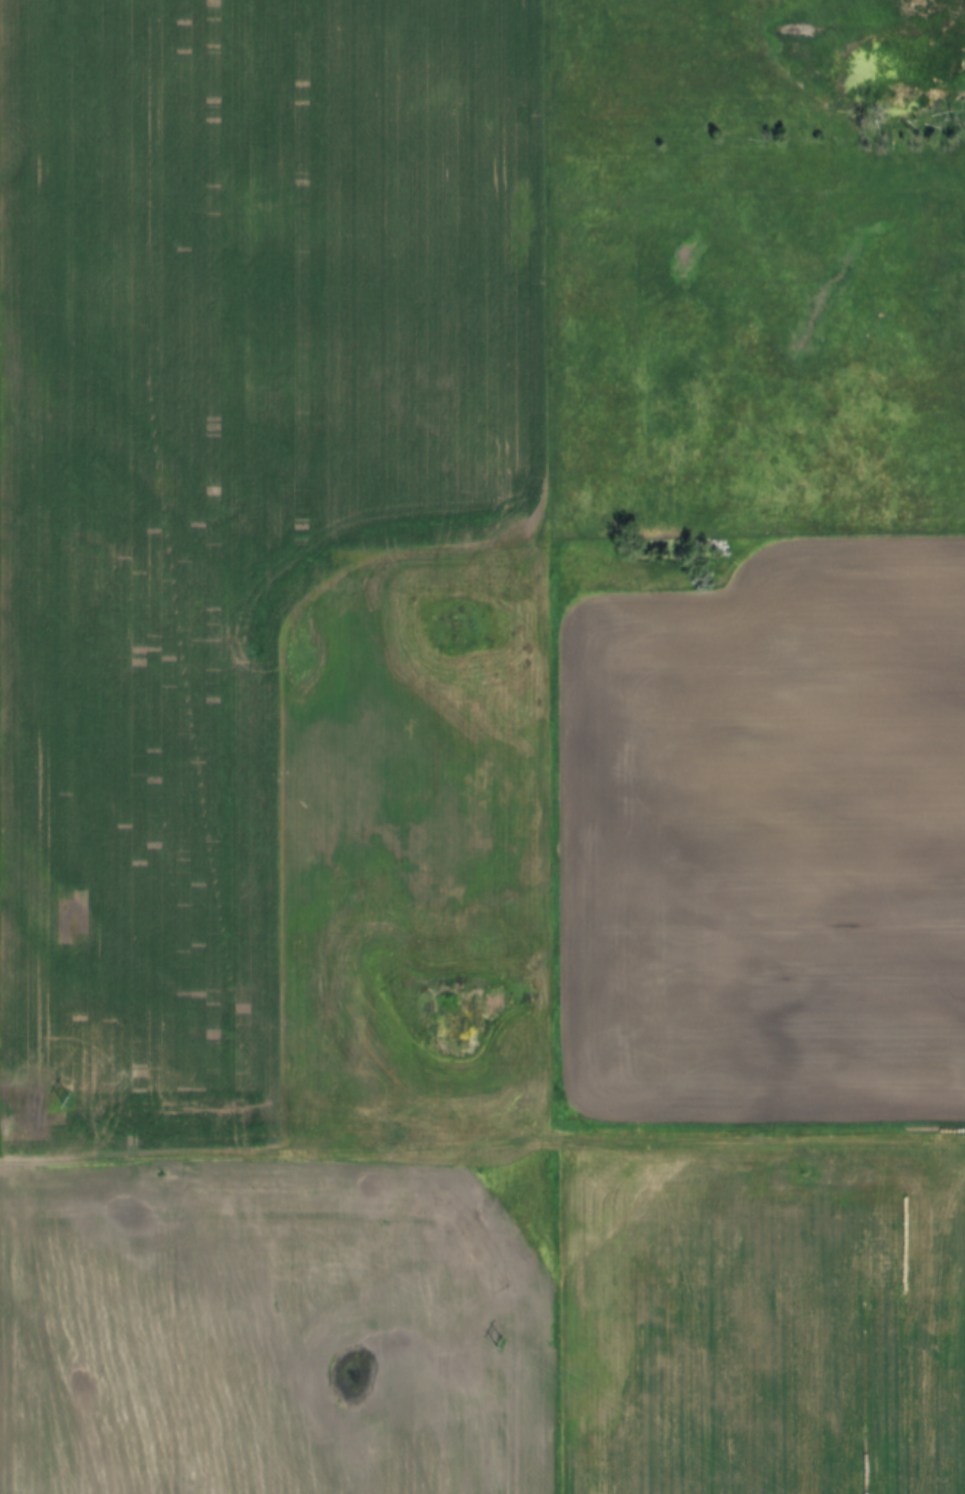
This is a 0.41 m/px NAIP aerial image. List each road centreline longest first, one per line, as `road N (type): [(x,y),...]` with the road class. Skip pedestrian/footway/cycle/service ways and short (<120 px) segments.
road 1 (track): [(964,1136),(709,1131),(434,1157),(0,1159)]

